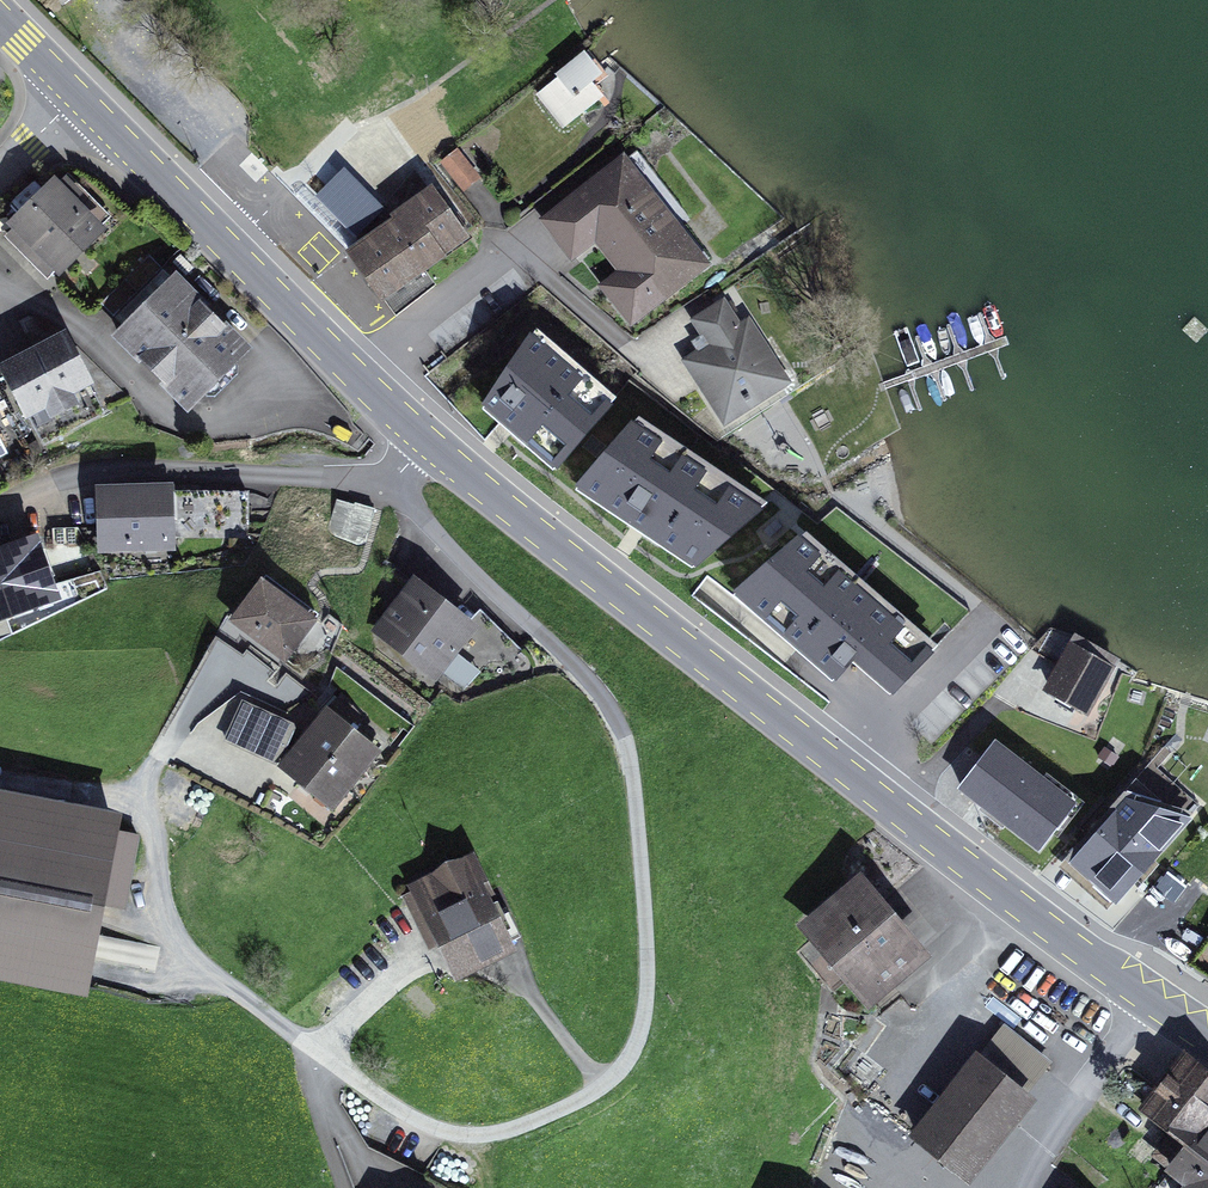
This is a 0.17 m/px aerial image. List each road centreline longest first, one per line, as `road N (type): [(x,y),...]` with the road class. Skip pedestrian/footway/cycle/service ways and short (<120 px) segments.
road 1 (residential): [(393,481),(482,580),(576,666),(625,738),(648,982),(628,1060),(576,1101),(502,1132),(461,1135),(402,1113),(177,941),(162,913),(146,808),(159,760)]
road 2 (primary): [(429,442),(842,770),(1207,1040)]
road 3 (residential): [(393,481),(115,470),(77,475),(0,506)]
road 4 (primary): [(78,95),(352,372)]
road 5 (residential): [(624,346),(512,252),(352,372)]

